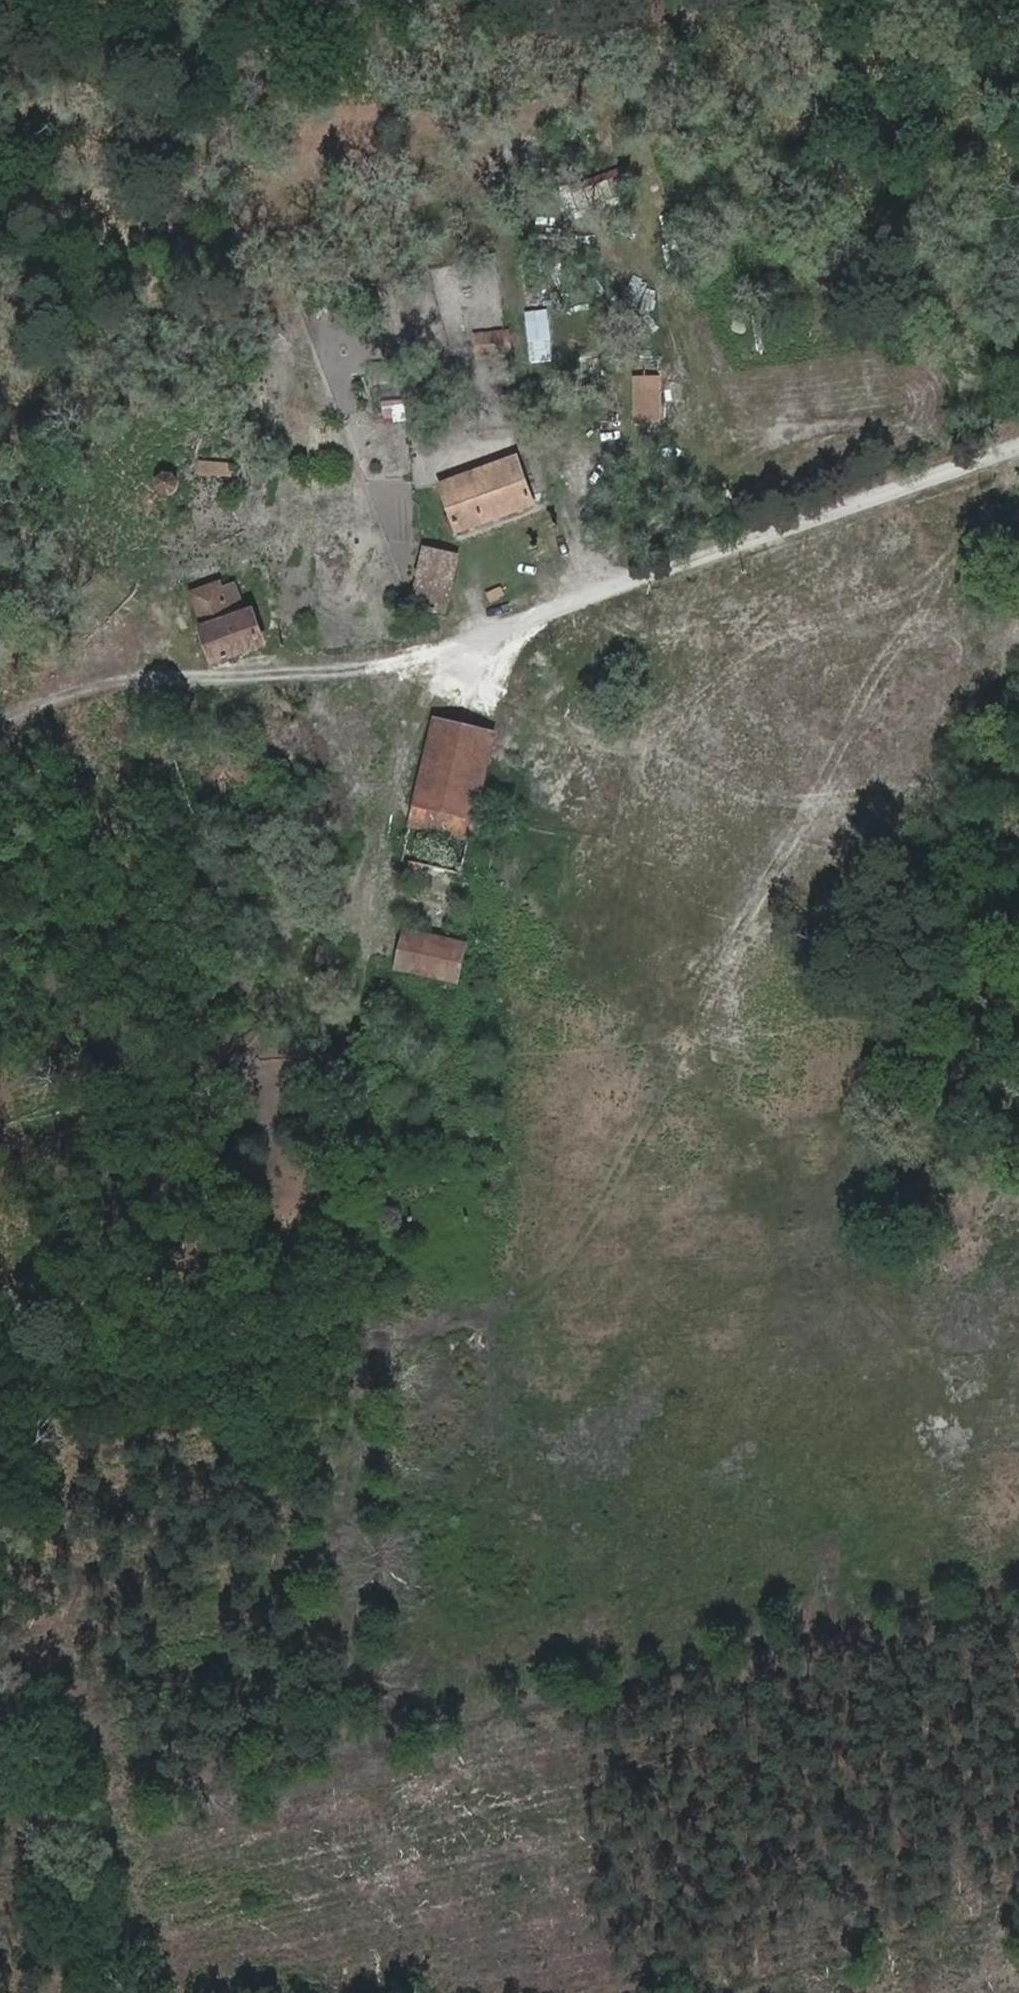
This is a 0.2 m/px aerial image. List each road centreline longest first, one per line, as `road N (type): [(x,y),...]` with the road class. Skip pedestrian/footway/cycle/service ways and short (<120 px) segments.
road 1 (track): [(1018,447),(468,647)]

